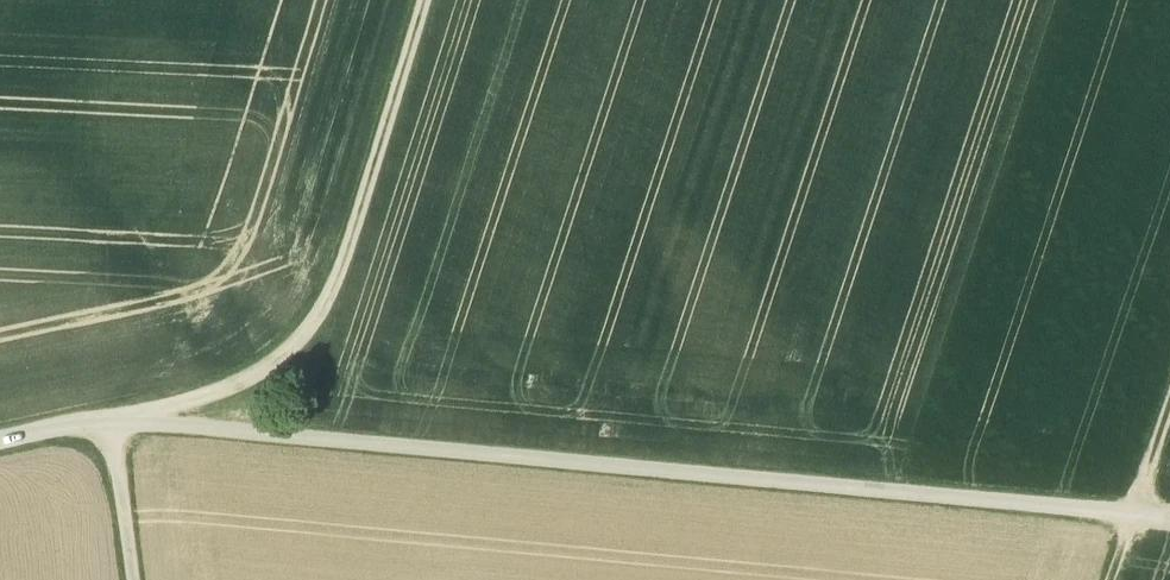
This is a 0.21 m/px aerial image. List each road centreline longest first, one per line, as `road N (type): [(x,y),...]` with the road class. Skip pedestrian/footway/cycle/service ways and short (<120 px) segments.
road 1 (track): [(140,418),(1141,512)]
road 2 (track): [(140,418),(232,384),(307,337),(356,227),(423,0)]
road 3 (track): [(140,579),(114,417)]
road 4 (track): [(0,442),(140,418)]

